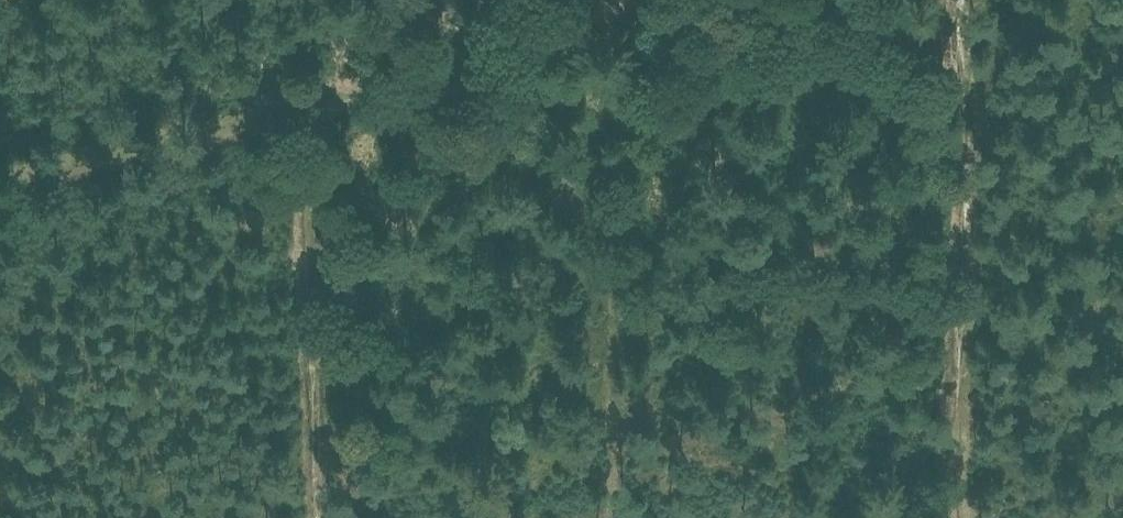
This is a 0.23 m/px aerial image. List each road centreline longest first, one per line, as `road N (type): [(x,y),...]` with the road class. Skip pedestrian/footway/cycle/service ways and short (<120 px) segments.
road 1 (track): [(0,179),(626,0)]
road 2 (track): [(989,517),(1008,0)]
road 3 (track): [(317,517),(303,93)]

